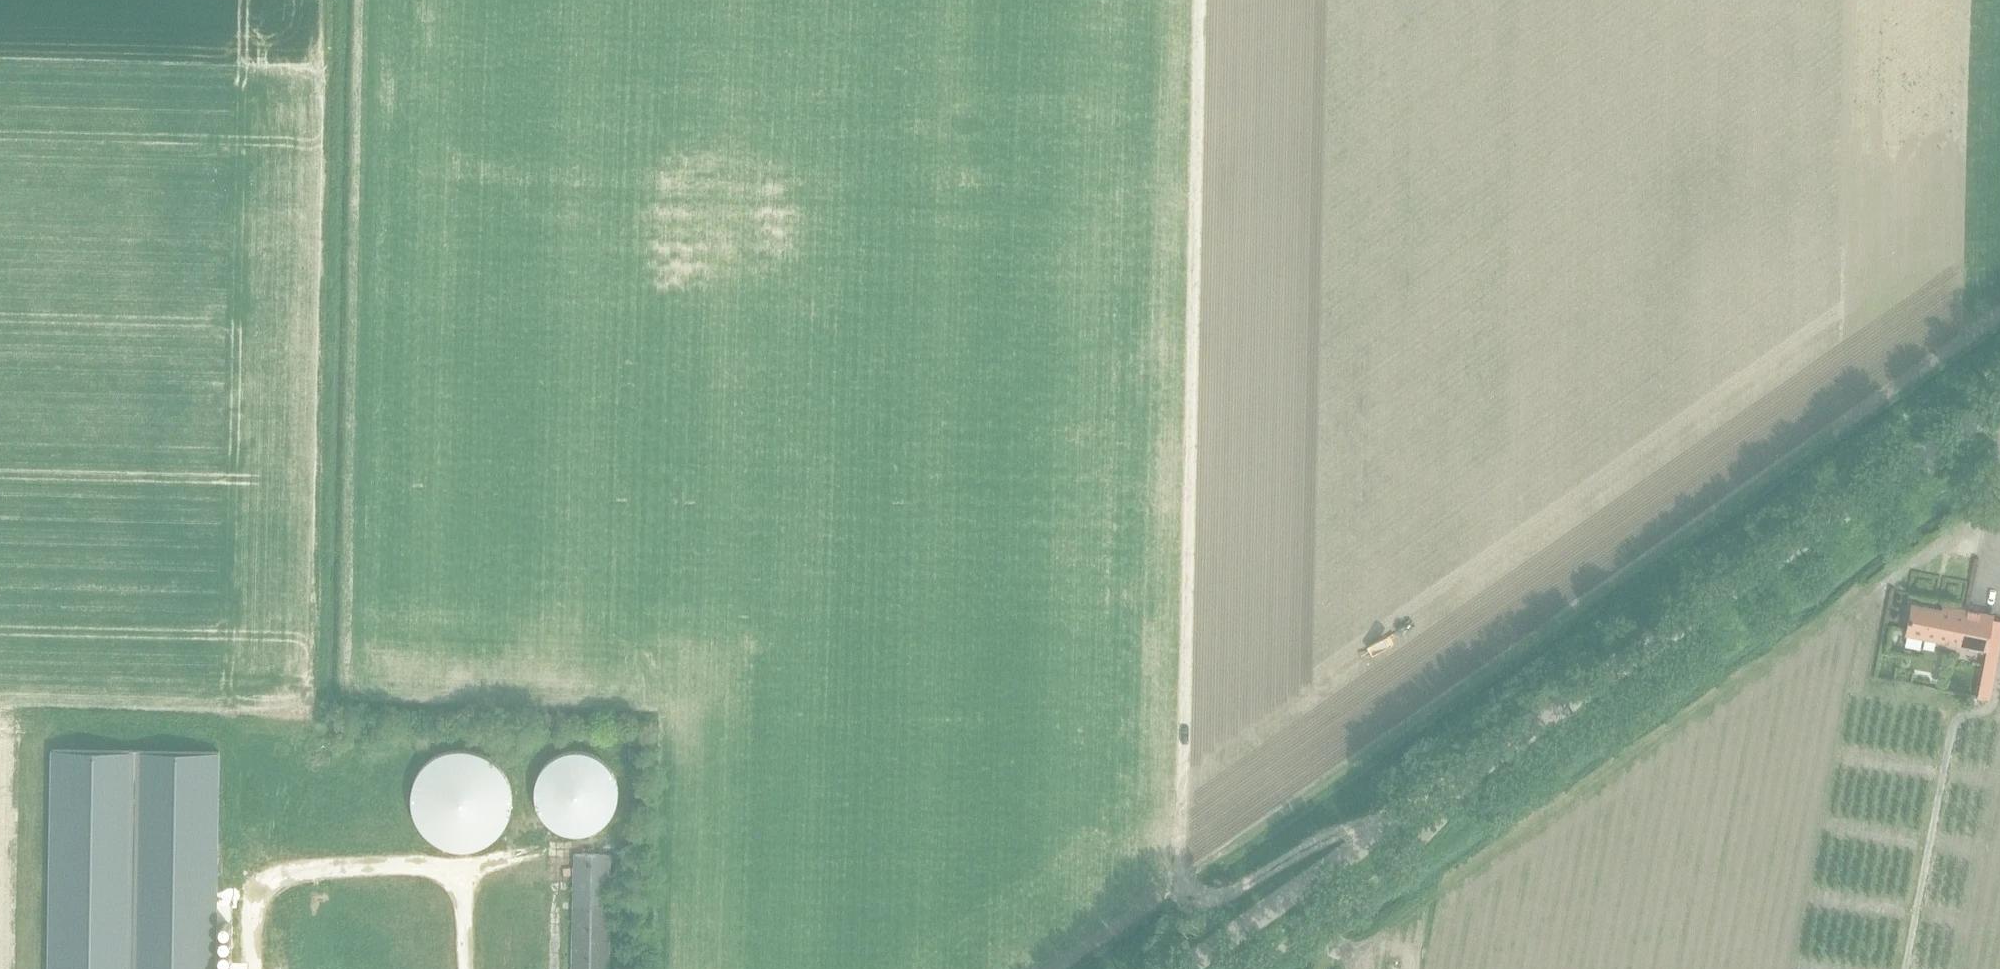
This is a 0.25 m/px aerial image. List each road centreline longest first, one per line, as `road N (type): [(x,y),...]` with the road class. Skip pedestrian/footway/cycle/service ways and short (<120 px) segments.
road 1 (track): [(1413,815),(1340,828),(1228,892),(1202,896),(1187,881),(1181,849),(1193,425),(1210,234),(1200,0)]
road 2 (unclassified): [(1191,968),(1999,408)]
road 3 (track): [(1912,968),(1959,716),(1992,705),(1999,668)]

